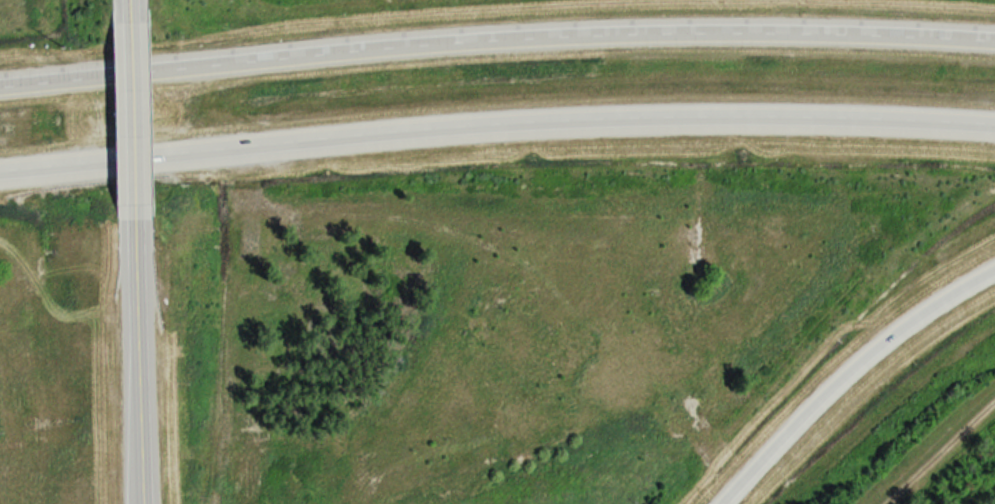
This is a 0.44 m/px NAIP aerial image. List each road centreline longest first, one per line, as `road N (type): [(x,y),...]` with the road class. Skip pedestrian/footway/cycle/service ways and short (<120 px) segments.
road 1 (motorway): [(0,171),(531,120),(994,124)]
road 2 (motorway): [(994,41),(793,35),(451,44),(0,85)]
road 3 (motorway): [(722,503),(921,317),(994,263)]
road 4 (secondary): [(135,204),(144,503)]
road 5 (secondary): [(130,28),(135,204)]

